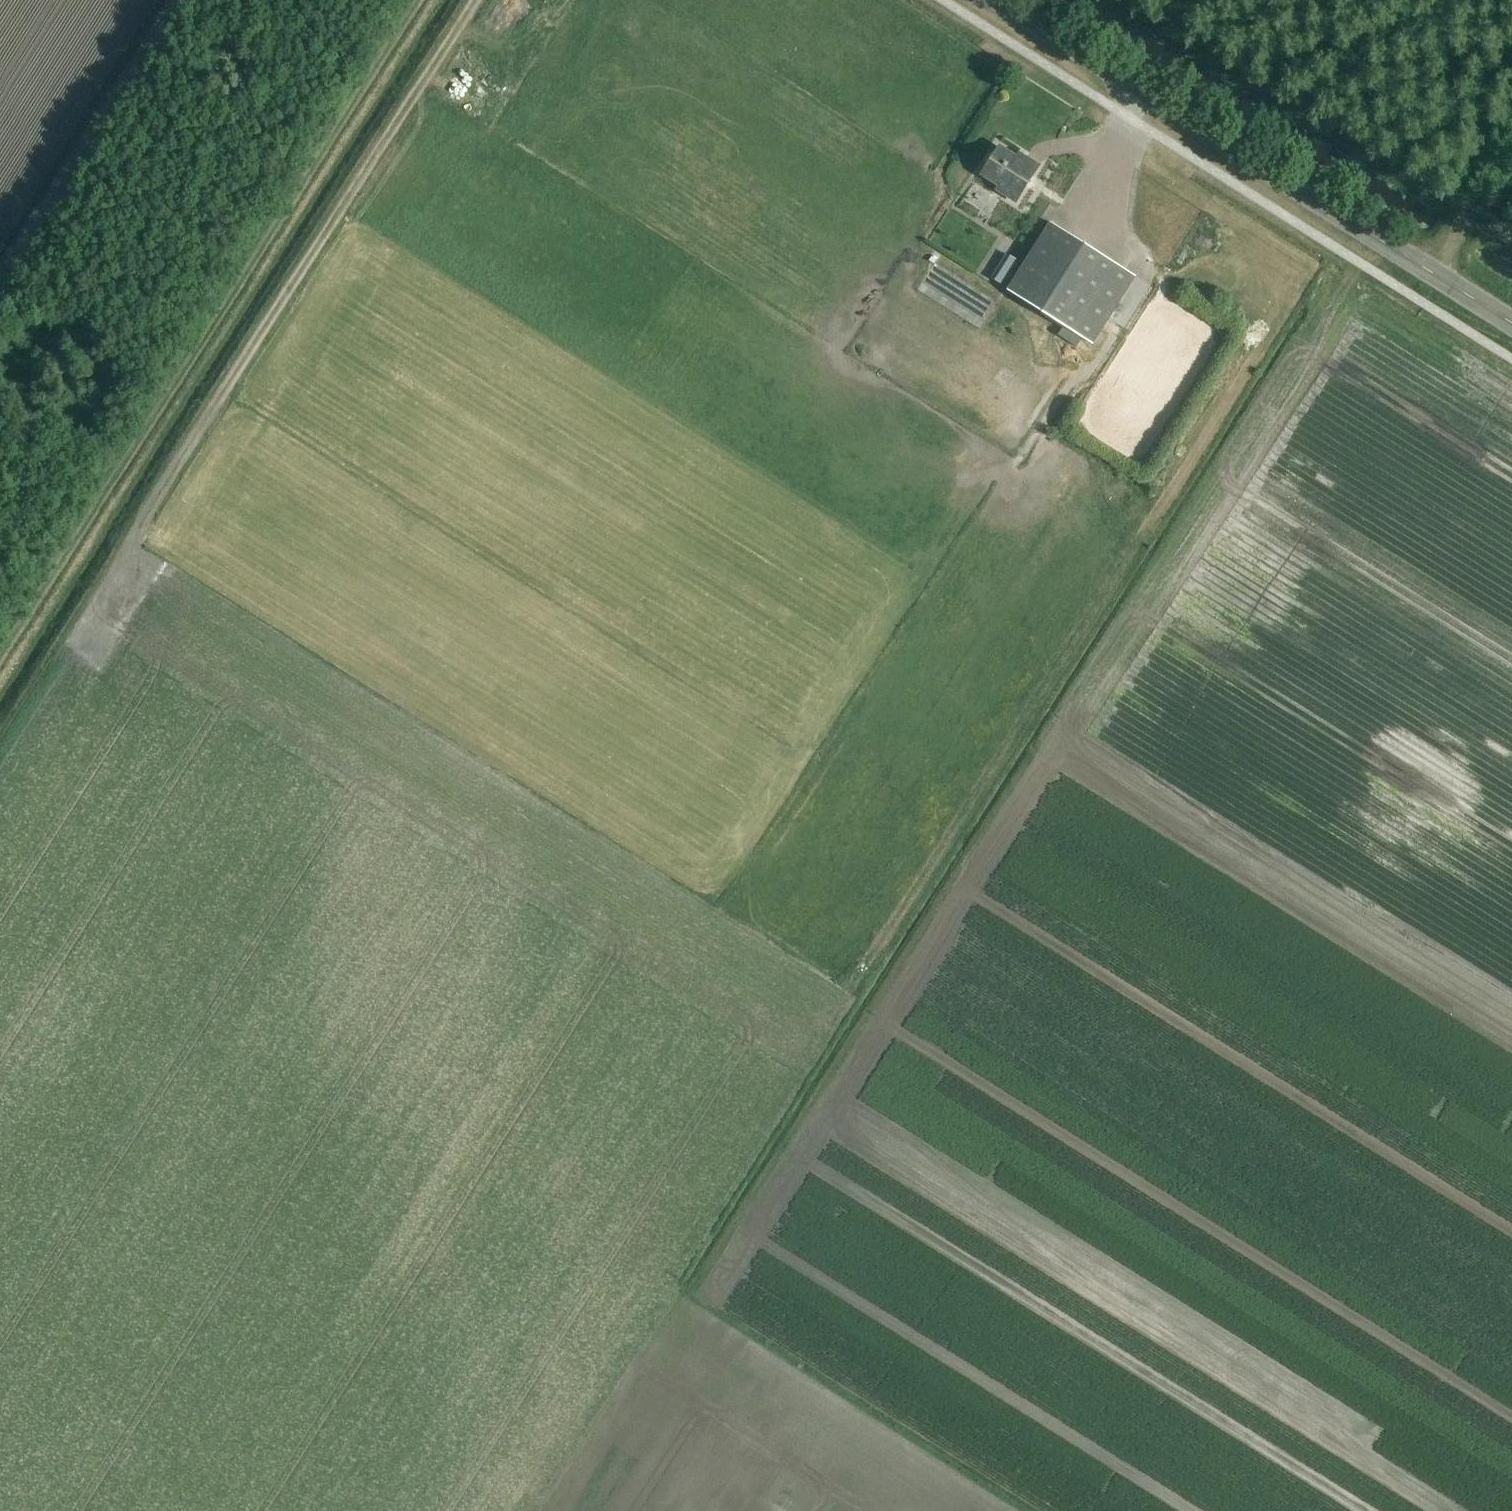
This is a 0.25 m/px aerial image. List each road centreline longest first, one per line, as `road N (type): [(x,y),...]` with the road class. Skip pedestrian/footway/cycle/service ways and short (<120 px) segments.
road 1 (track): [(129,548),(478,0)]
road 2 (tertiary): [(1002,0),(1511,321)]
road 3 (track): [(0,284),(181,0)]

